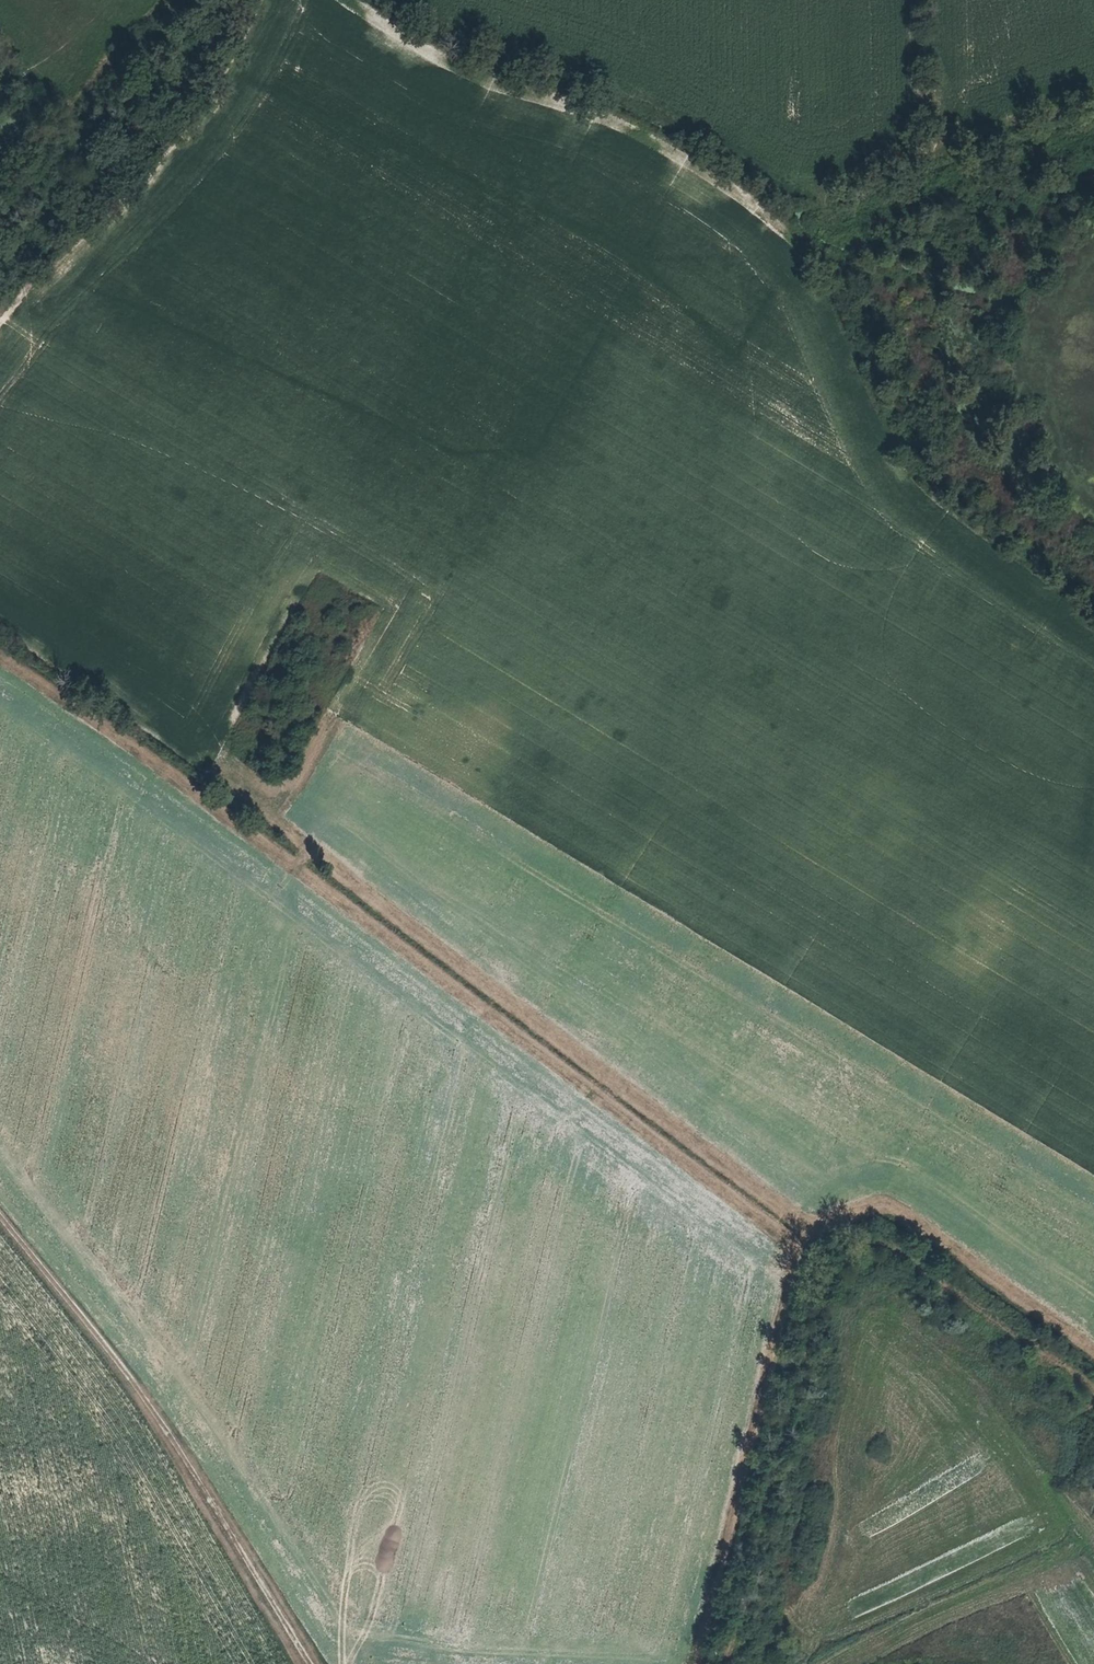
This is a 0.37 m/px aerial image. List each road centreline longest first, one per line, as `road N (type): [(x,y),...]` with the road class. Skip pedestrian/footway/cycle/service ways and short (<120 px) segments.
road 1 (track): [(0,1217),(157,1418),(305,1663)]

